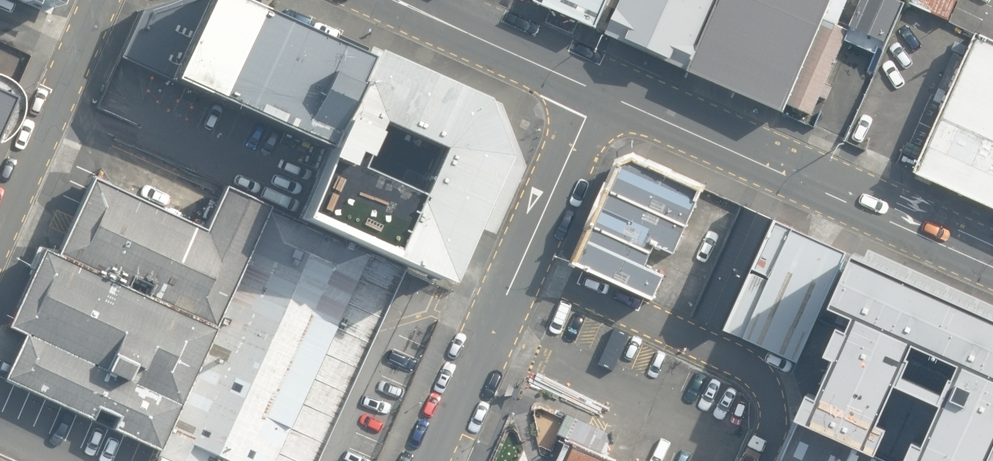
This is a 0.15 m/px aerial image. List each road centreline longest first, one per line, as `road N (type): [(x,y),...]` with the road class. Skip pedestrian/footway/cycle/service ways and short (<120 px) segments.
road 1 (secondary): [(992,265),(598,91)]
road 2 (residential): [(432,460),(598,91)]
road 3 (residential): [(104,0),(0,240)]
road 4 (secondary): [(598,91),(401,0)]

